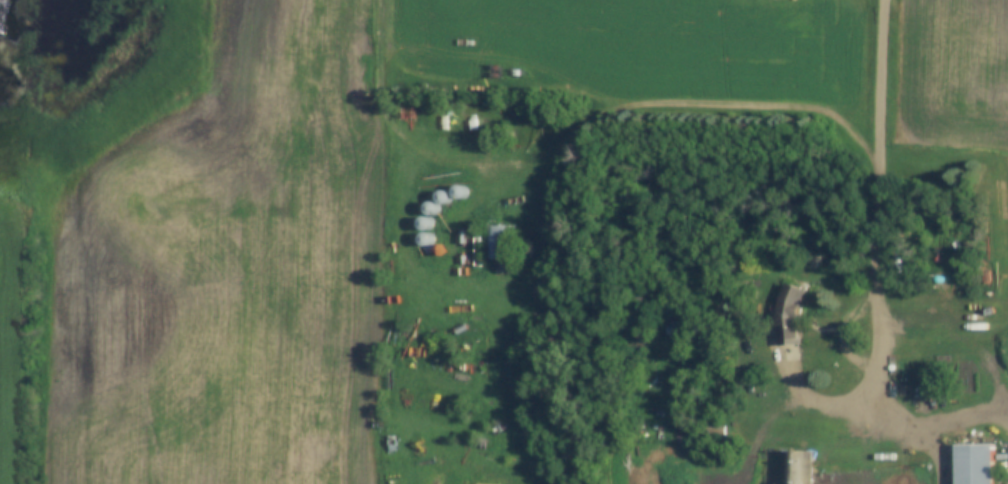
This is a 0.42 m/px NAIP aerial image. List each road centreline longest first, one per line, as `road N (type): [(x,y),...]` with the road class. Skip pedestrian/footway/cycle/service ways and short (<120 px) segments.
road 1 (track): [(527,299),(549,268),(552,191),(565,154),(593,125),(628,110),(819,116),(838,121),(883,176)]
road 2 (track): [(383,127),(386,0)]
road 3 (track): [(1007,368),(970,341),(891,335)]

